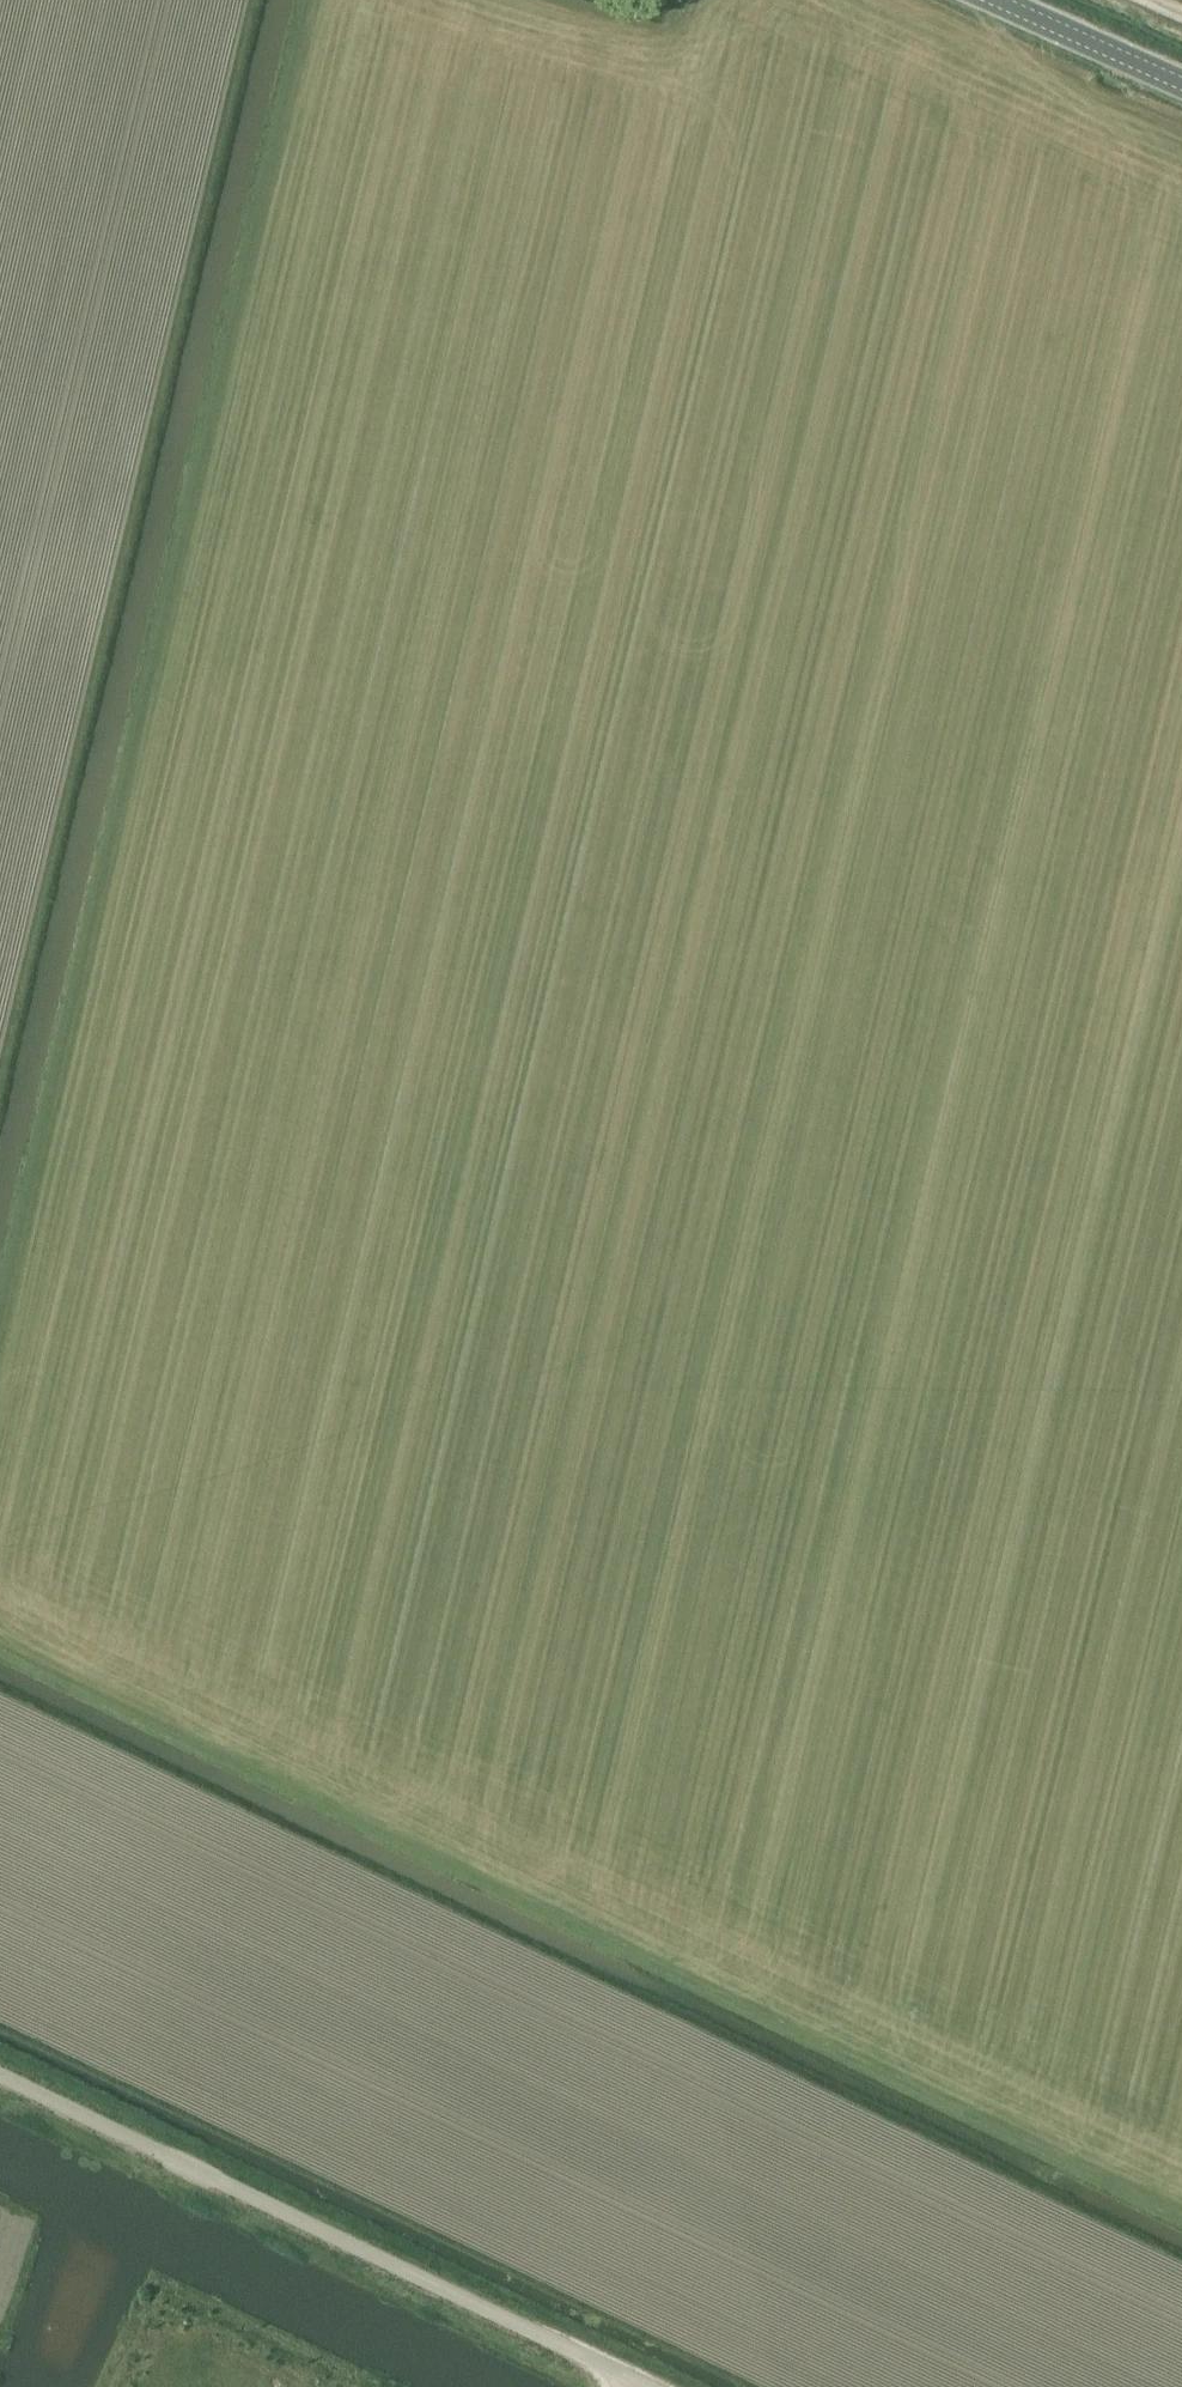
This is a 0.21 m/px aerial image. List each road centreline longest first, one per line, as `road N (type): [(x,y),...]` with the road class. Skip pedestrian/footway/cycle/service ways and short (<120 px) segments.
road 1 (residential): [(0,2076),(633,2378)]
road 2 (tertiary): [(1181,88),(985,0)]

